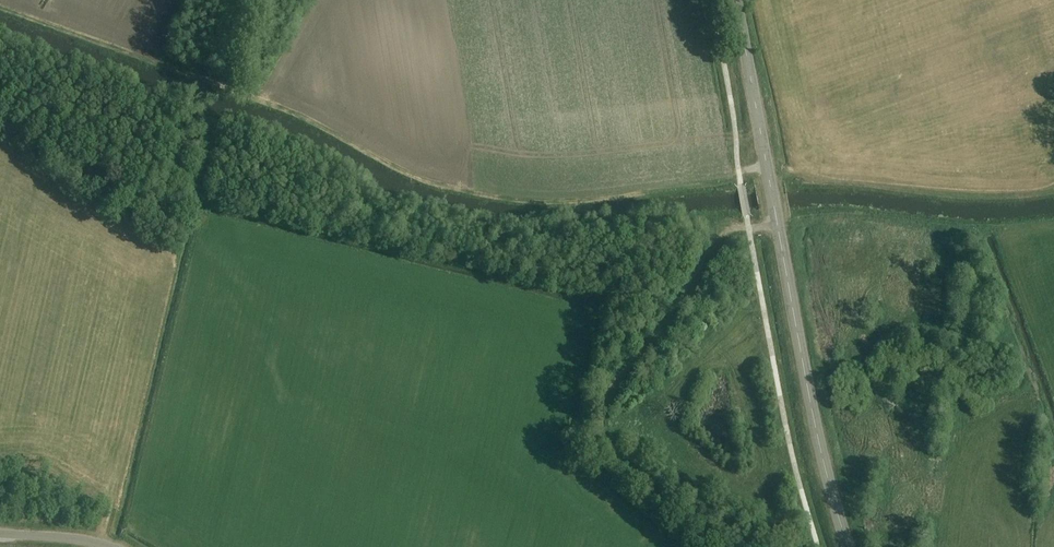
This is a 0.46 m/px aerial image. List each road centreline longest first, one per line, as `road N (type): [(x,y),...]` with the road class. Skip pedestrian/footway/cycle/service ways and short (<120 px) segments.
road 1 (tertiary): [(849,546),(820,451),(737,0)]
road 2 (track): [(724,546),(618,463),(601,419),(603,400),(665,330),(722,232),(778,219)]

